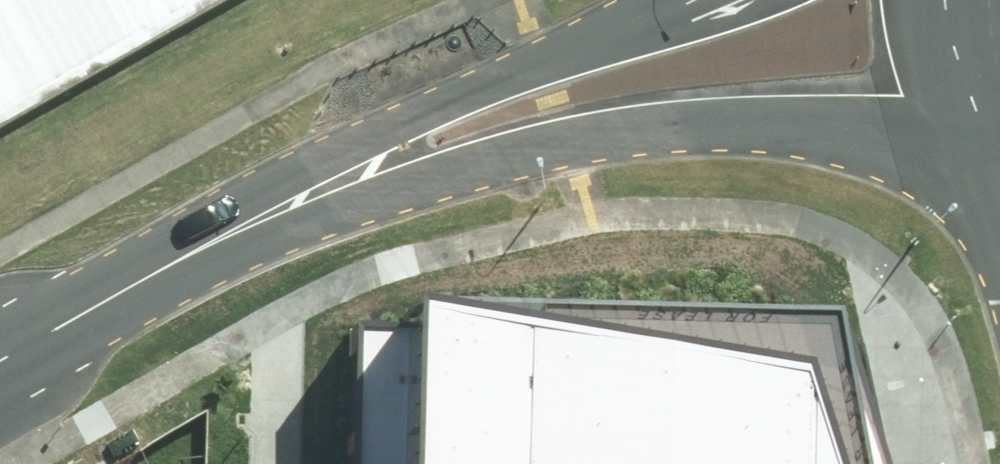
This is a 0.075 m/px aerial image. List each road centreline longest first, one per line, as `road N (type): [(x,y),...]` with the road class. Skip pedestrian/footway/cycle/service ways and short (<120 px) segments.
road 1 (unclassified): [(960,111),(612,142),(262,213)]
road 2 (unclassified): [(262,213),(572,46),(688,0)]
road 3 (unclassified): [(262,213),(0,361)]

